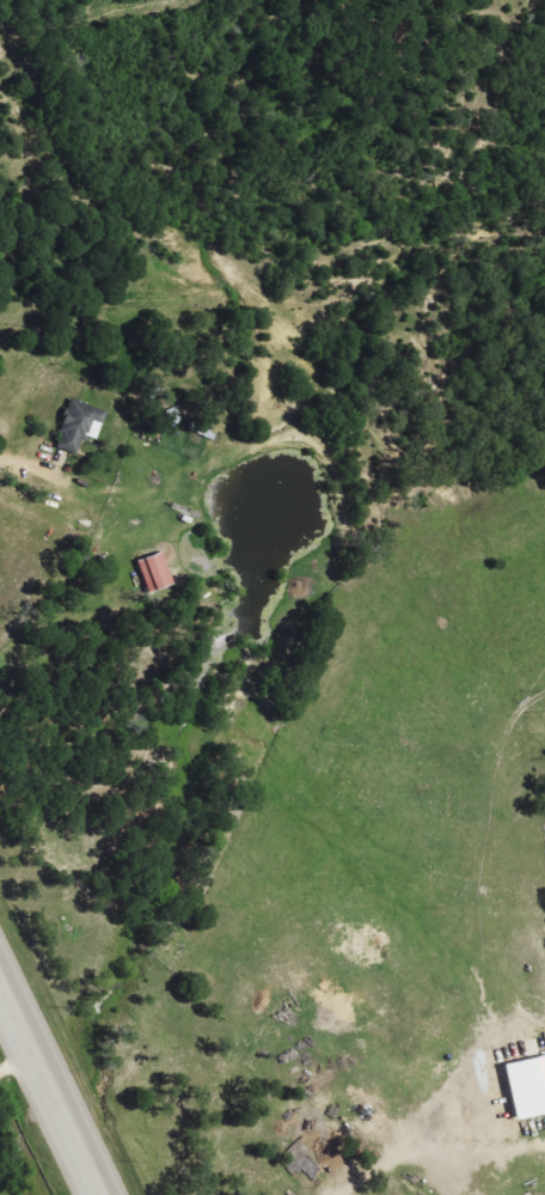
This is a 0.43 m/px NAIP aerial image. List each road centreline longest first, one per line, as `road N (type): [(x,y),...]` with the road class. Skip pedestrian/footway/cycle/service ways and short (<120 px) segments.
road 1 (primary): [(102,1194),(0,982)]

